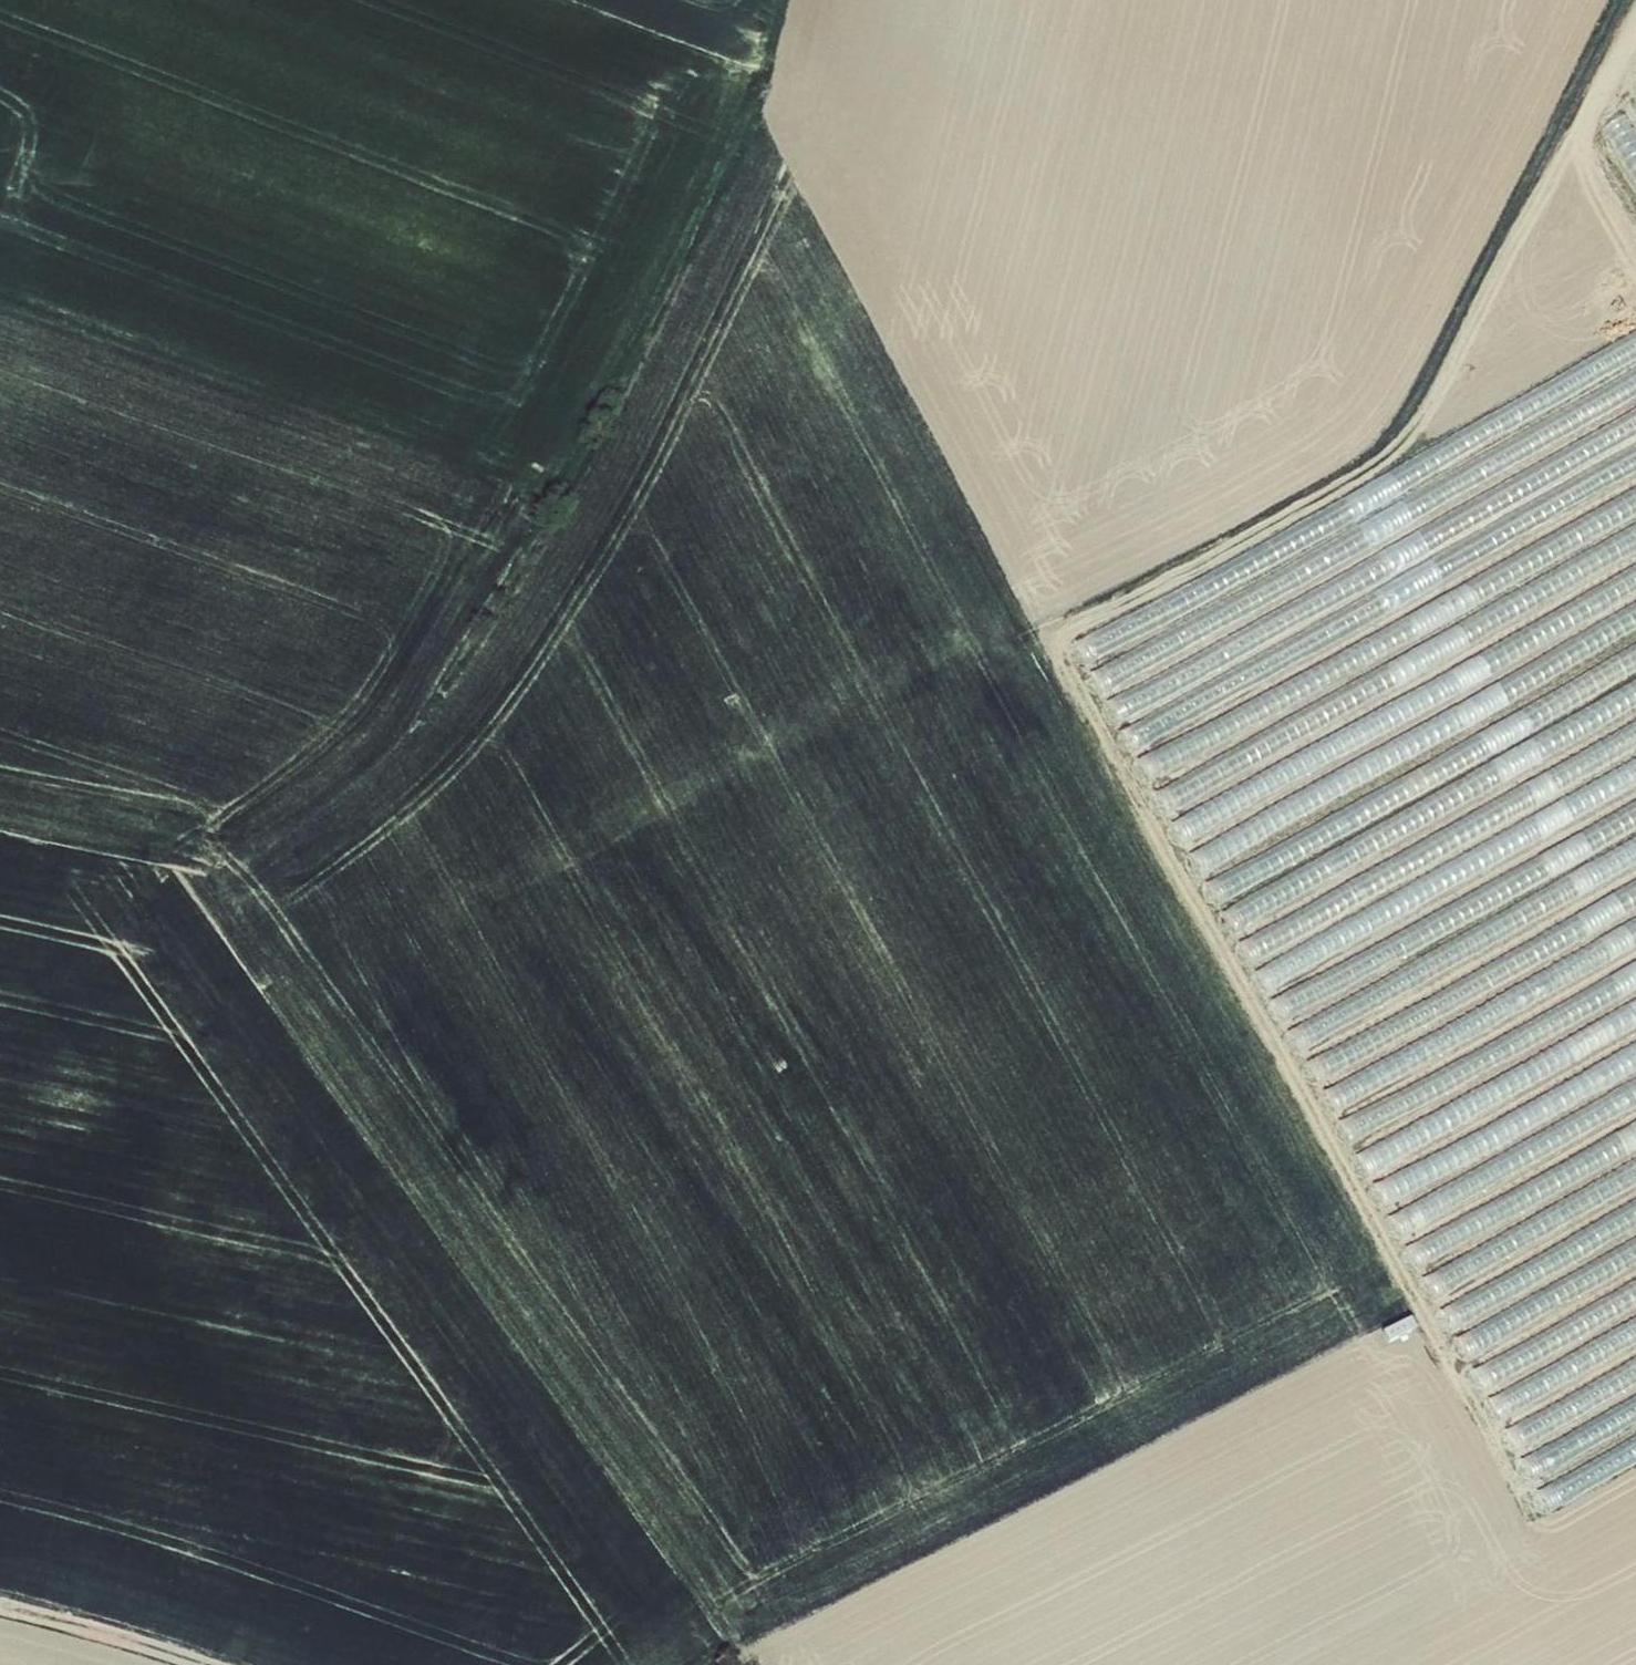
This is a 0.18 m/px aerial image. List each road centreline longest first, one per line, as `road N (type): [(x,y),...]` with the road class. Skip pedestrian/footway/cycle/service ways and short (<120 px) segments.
road 1 (unclassified): [(0,1604),(205,1664)]

